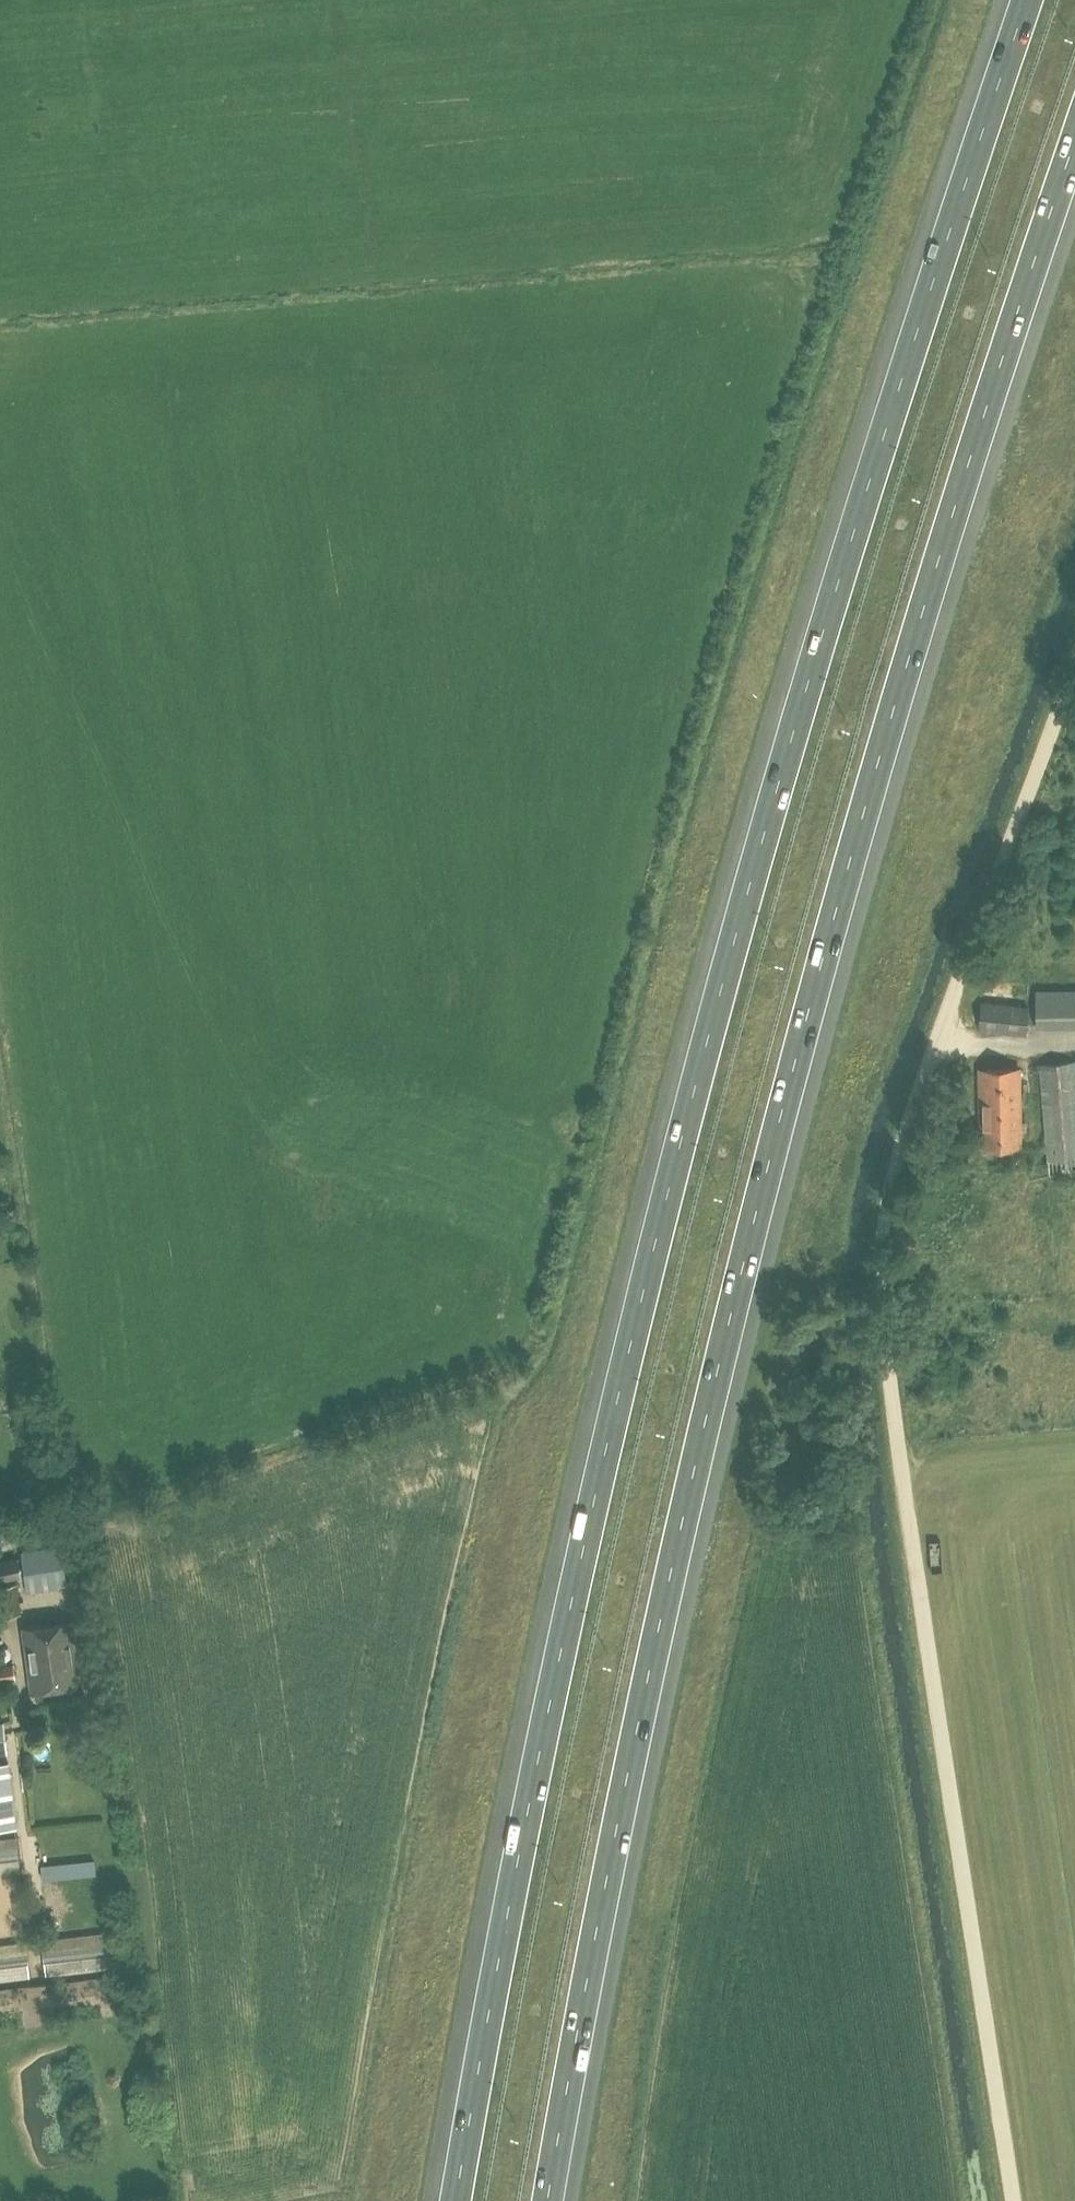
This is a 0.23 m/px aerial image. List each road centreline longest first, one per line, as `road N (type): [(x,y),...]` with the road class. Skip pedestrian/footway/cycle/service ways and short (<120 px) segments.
road 1 (motorway): [(1021,0),(914,296),(795,670),(588,1462),(473,2022),(445,2200)]
road 2 (motorway): [(557,2200),(686,1501),(894,707),(1074,141)]
road 3 (track): [(1013,2200),(879,1276),(901,1153),(1074,683)]
road 4 (unclassified): [(0,1547),(206,1472)]

